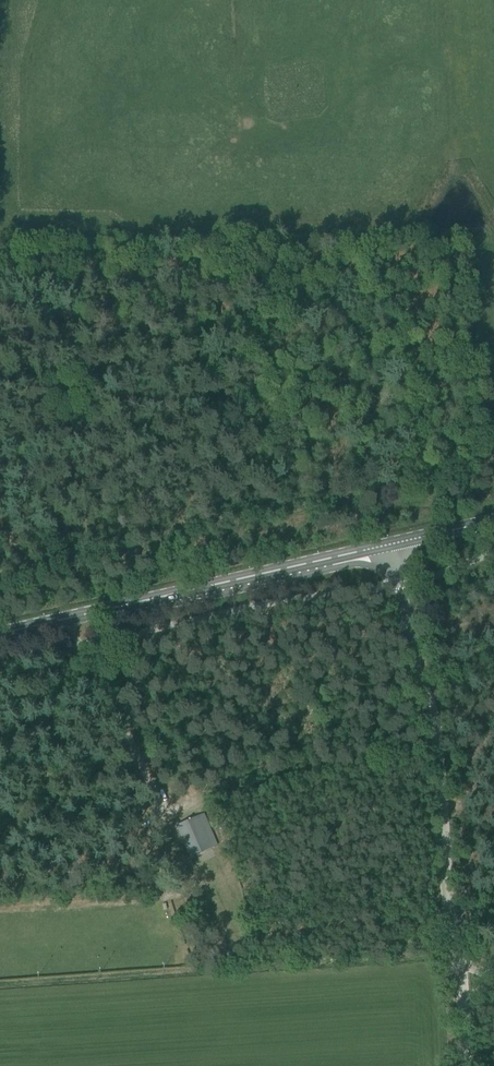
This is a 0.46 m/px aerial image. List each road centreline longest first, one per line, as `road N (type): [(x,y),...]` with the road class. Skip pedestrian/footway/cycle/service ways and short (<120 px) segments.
road 1 (secondary): [(0,631),(493,521)]

